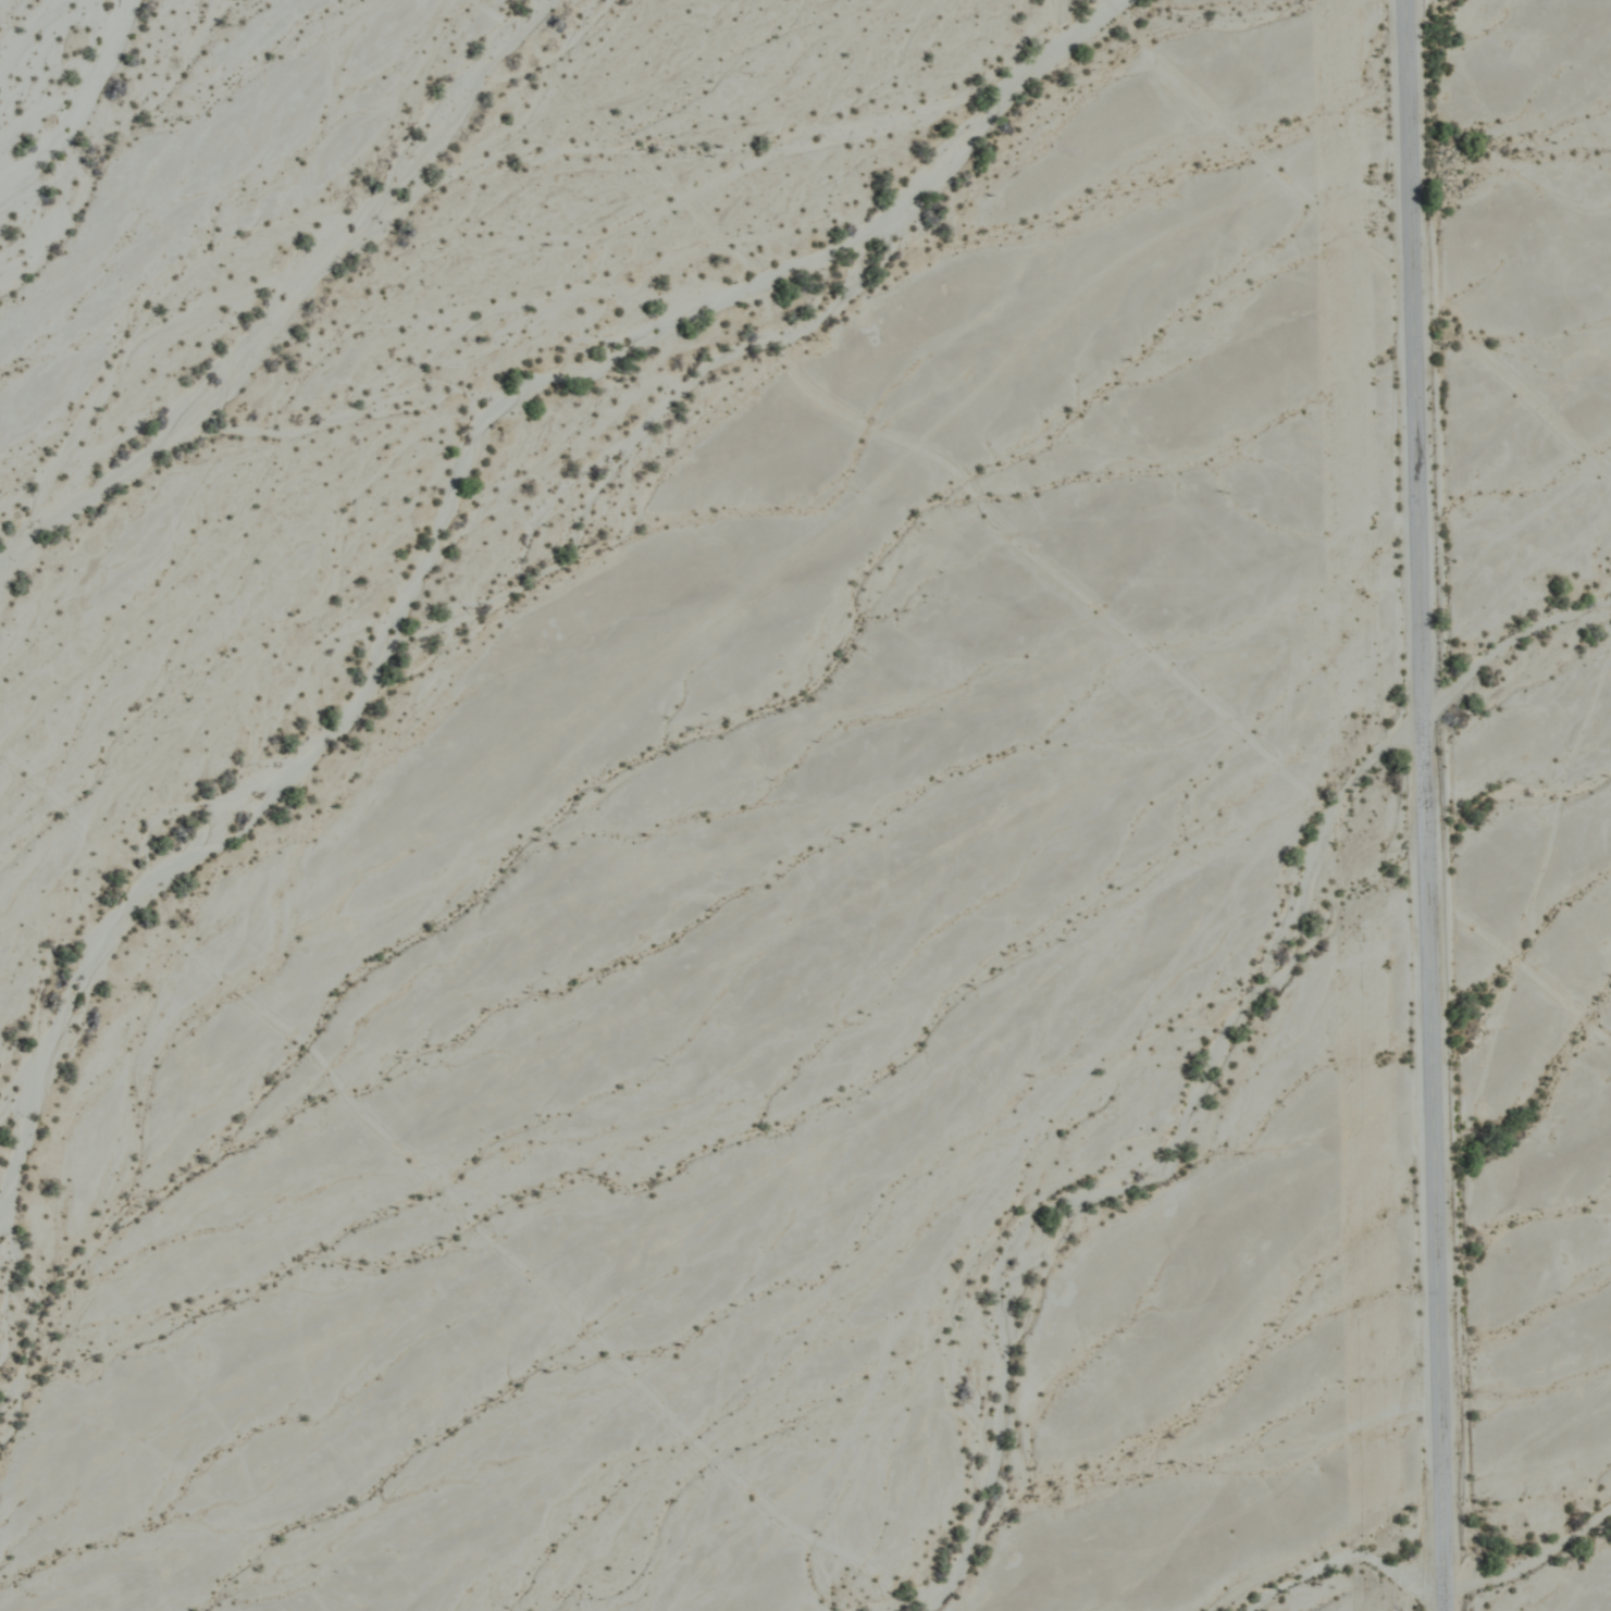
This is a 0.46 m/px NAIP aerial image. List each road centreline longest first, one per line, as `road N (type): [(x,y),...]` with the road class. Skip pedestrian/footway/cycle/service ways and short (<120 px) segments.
road 1 (secondary): [(1446,1610),(1404,0)]

